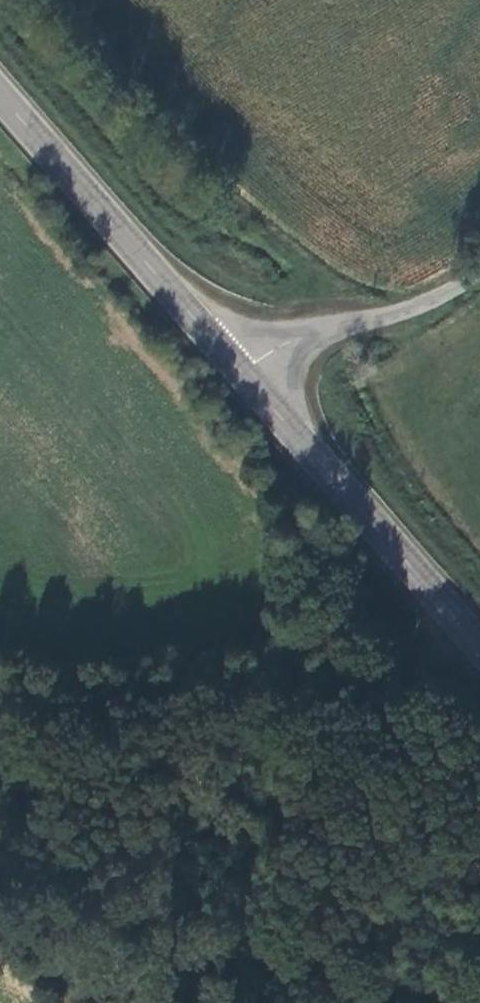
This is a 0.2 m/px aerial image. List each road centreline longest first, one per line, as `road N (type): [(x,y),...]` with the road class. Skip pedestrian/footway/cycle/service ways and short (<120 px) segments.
road 1 (track): [(0,670),(349,678),(414,671),(454,657),(476,637)]
road 2 (secondary): [(479,641),(236,364)]
road 3 (secondary): [(236,364),(0,103)]
road 4 (unclassified): [(236,364),(358,323),(479,263)]

